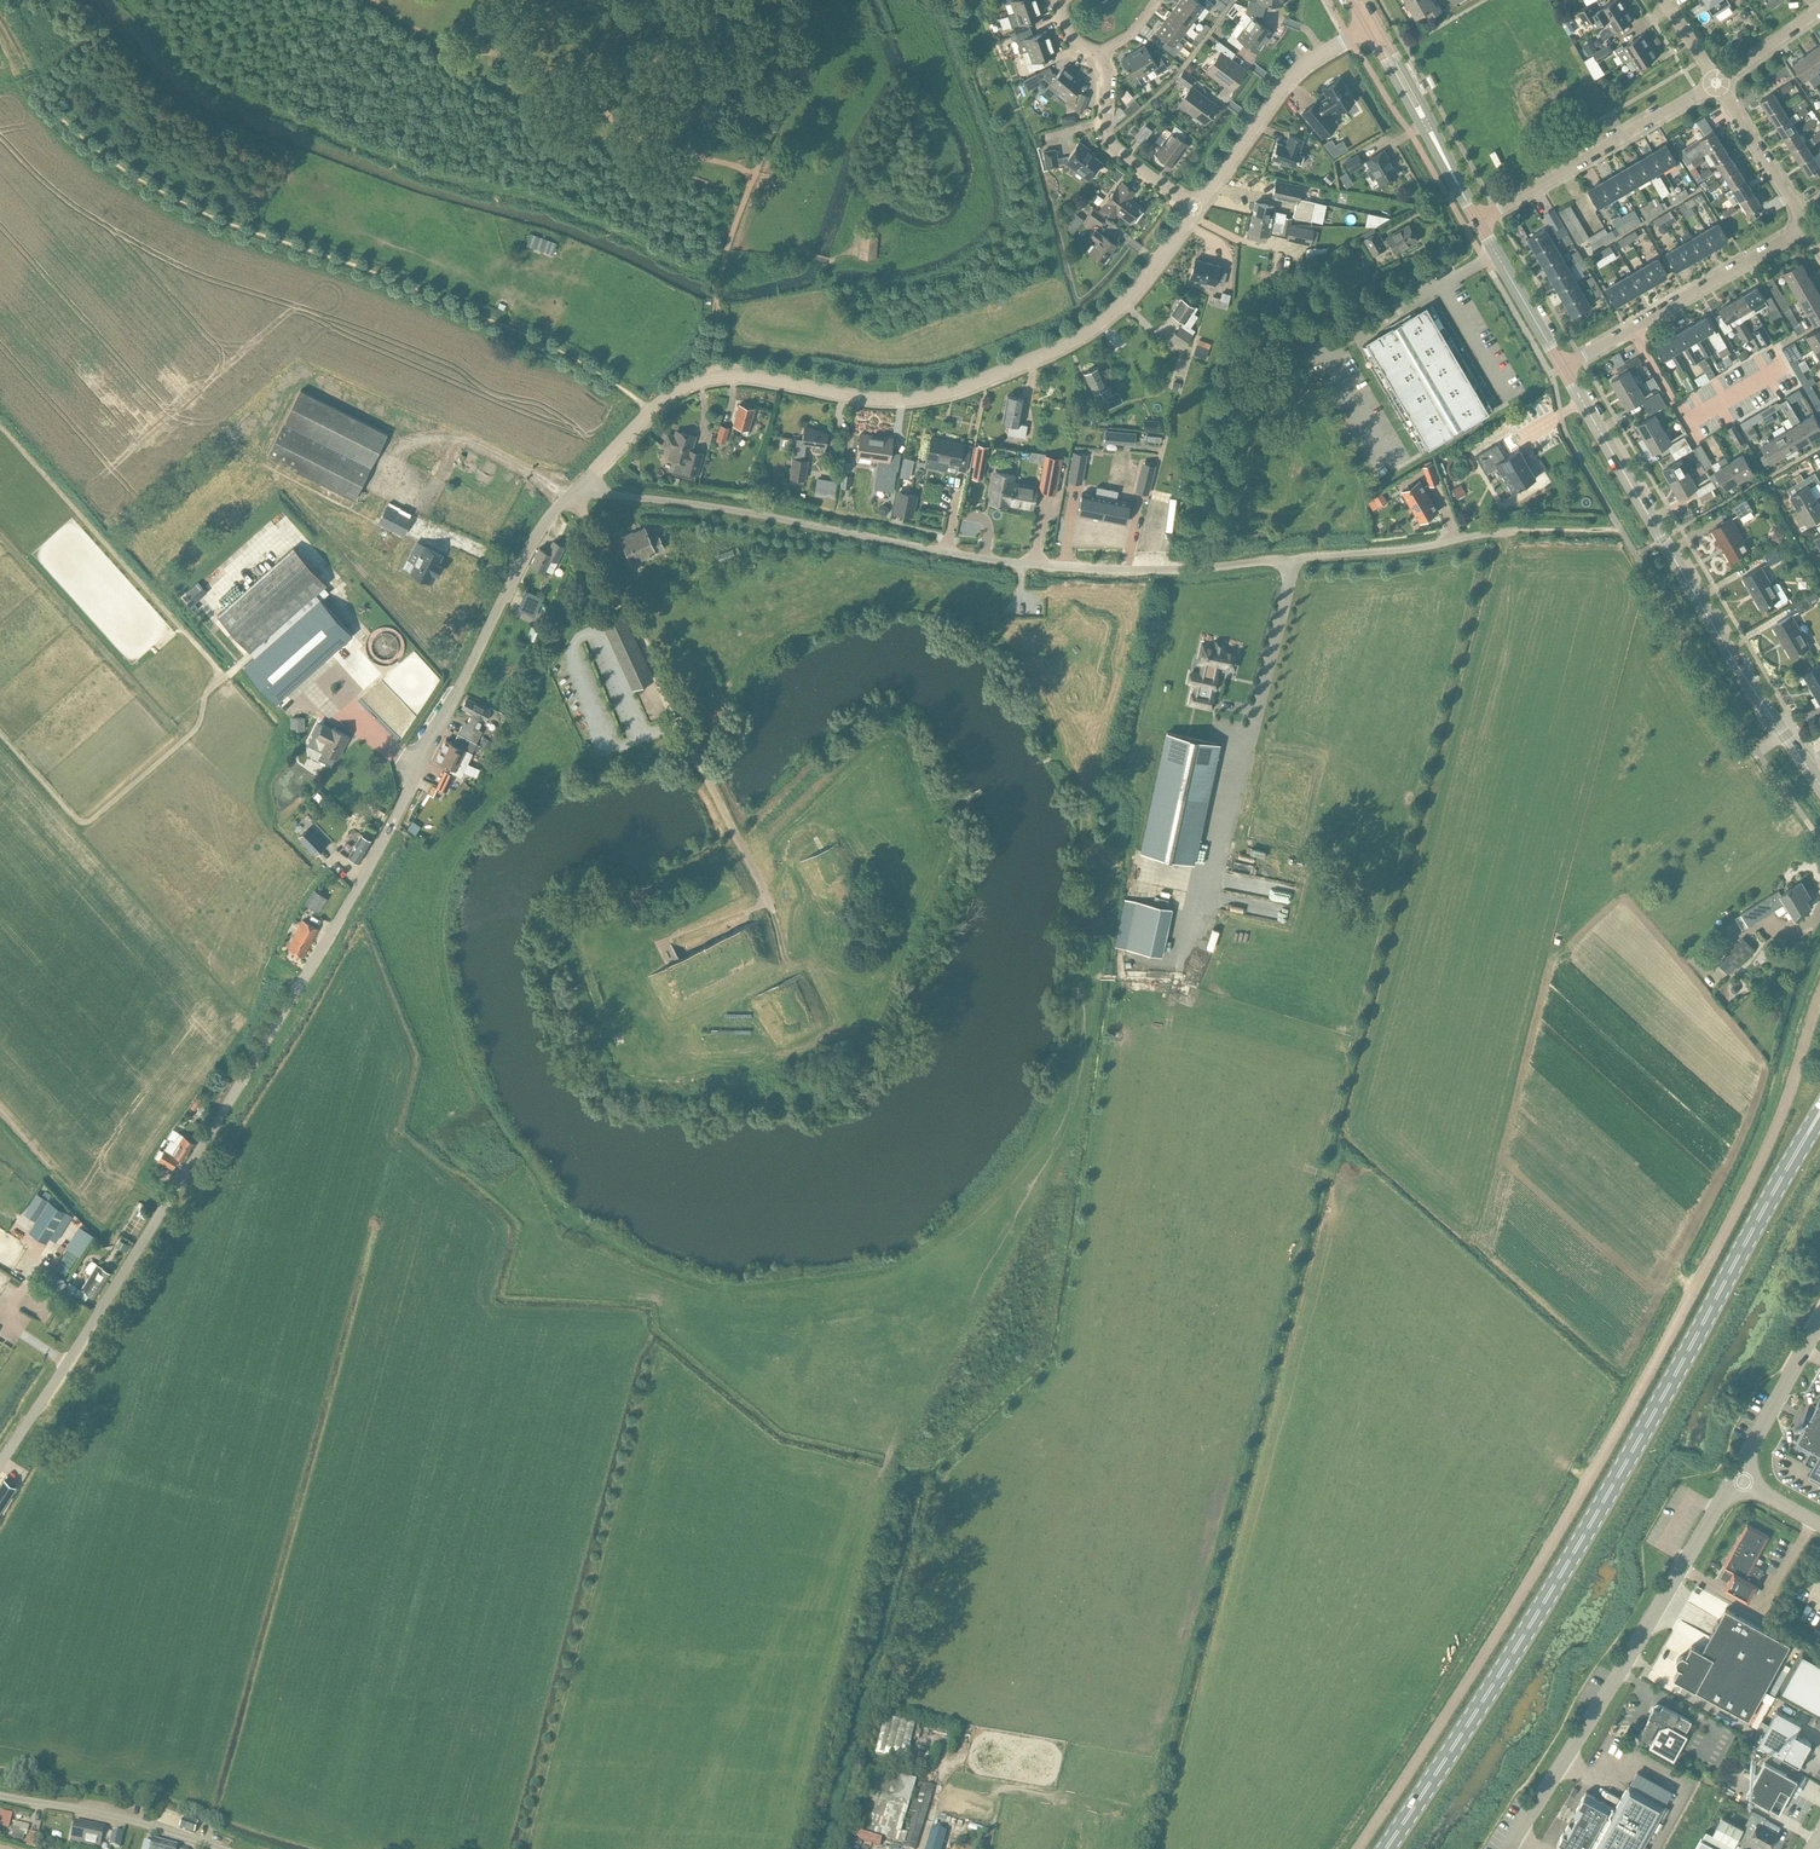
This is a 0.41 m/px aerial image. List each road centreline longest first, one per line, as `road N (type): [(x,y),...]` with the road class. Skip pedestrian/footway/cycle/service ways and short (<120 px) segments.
road 1 (unclassified): [(0,1469),(210,1149),(391,826),(528,552),(578,488)]
road 2 (unclassified): [(1360,1848),(1603,1454),(1751,1181),(1819,1009)]
road 3 (residential): [(1520,529),(1400,550),(1153,572),(1023,564),(578,488)]
road 4 (primary): [(1389,1848),(1619,1476),(1819,1117)]
road 5 (unclassified): [(578,488),(651,410),(695,382),(730,377),(922,400),(1077,342),(1134,296),(1195,208)]
road 6 (tertiary): [(1819,786),(1753,690),(1561,368)]
road 7 (unclassified): [(1509,1848),(1733,1476)]
road 8 (residential): [(1478,223),(1717,83)]
road 9 (unclassified): [(1195,208),(1304,64),(1371,25)]
road 10 (unclassified): [(220,1848),(151,1826),(0,1796)]
road 11 (tertiary): [(1478,223),(1371,25)]
road 12 (residential): [(1775,368),(1686,421),(1629,328)]
road 13 (residential): [(1629,328),(1806,227)]
road 14 (unclassified): [(1325,349),(1494,252)]
road 15 (residential): [(1195,208),(1111,143),(1101,62)]
road 16 (unclassified): [(1733,1476),(1819,1320)]
road 17 (residential): [(1806,227),(1717,83)]
road 18 (tertiary): [(1561,368),(1494,252)]
road 19 (residential): [(1717,83),(1819,12)]

